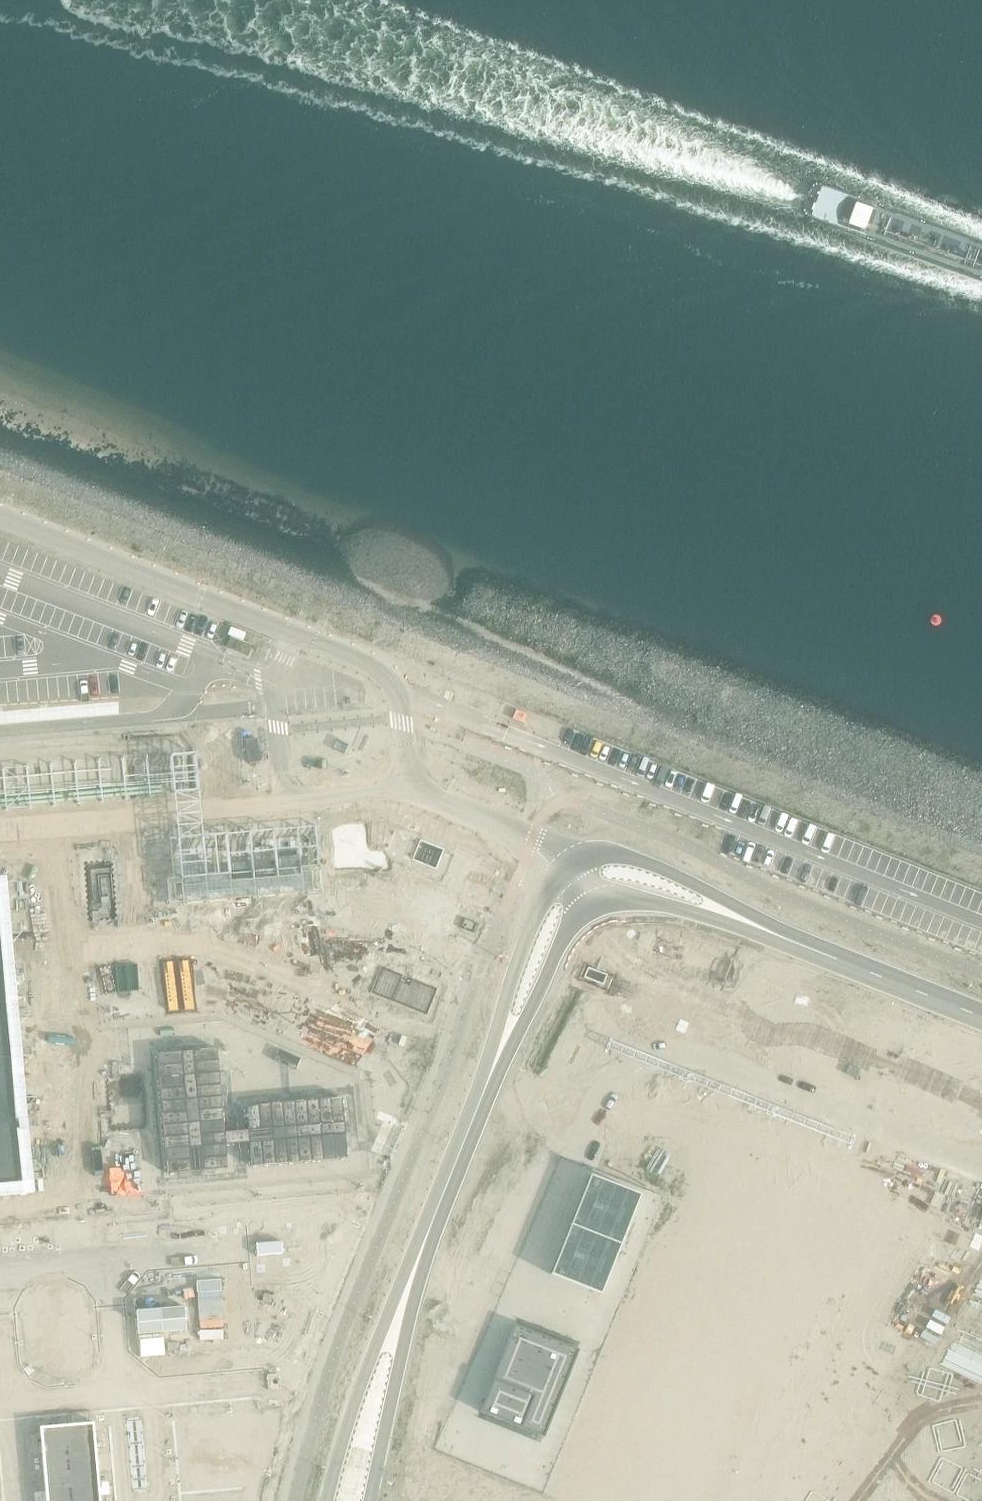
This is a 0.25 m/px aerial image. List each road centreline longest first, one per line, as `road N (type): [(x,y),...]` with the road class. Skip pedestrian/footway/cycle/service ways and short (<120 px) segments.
road 1 (secondary): [(745,923),(652,864),(606,854),(581,861),(561,873),(537,912),(505,1007),(503,1047)]
road 2 (secondary): [(503,1047),(564,935),(591,908),(644,900),(745,923)]
road 3 (secondary): [(402,1304),(503,1047)]
road 4 (secondary): [(745,923),(981,1017)]
road 5 (secondary): [(402,1304),(368,1355),(326,1500)]
road 6 (secondary): [(371,1500),(397,1372),(402,1304)]

